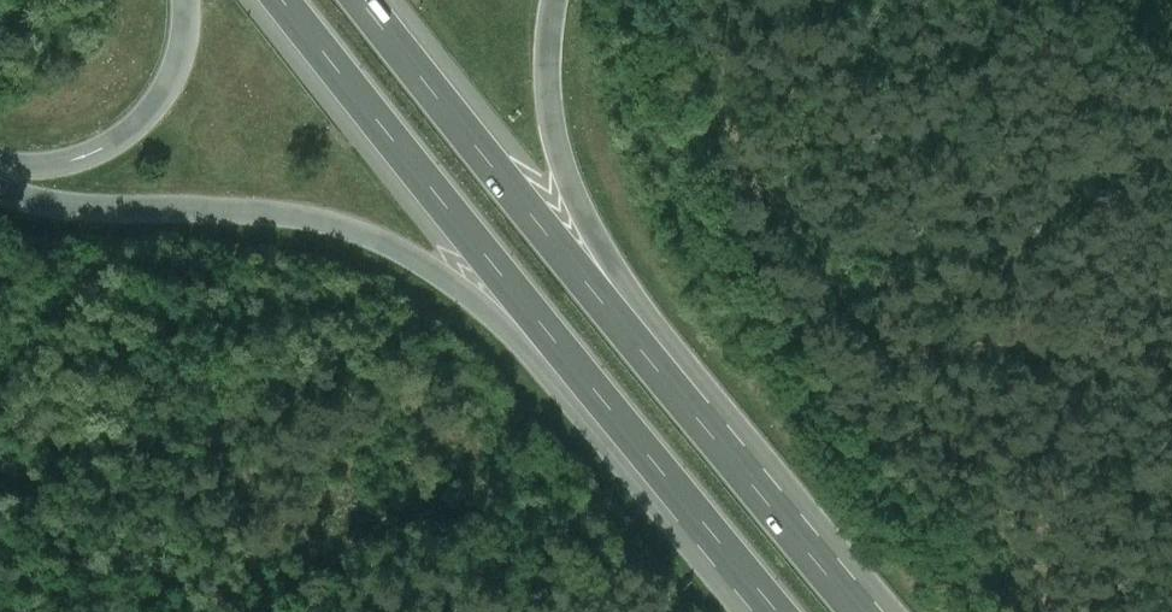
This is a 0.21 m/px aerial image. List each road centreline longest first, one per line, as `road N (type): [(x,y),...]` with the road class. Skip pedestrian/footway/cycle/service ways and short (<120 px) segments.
road 1 (motorway): [(0,192),(72,212),(241,214),(336,229),(536,320)]
road 2 (track): [(1127,348),(969,346),(931,367),(936,395),(1007,472),(1073,611)]
road 3 (motorway): [(282,0),(536,320)]
road 4 (motorway): [(603,310),(357,0)]
road 5 (motorway): [(856,611),(603,310)]
road 6 (motorway): [(536,320),(774,611)]
road 7 (motorway): [(603,310),(552,125),(556,0)]
road 8 (motorway): [(185,0),(181,60),(138,130),(61,171),(0,172)]

